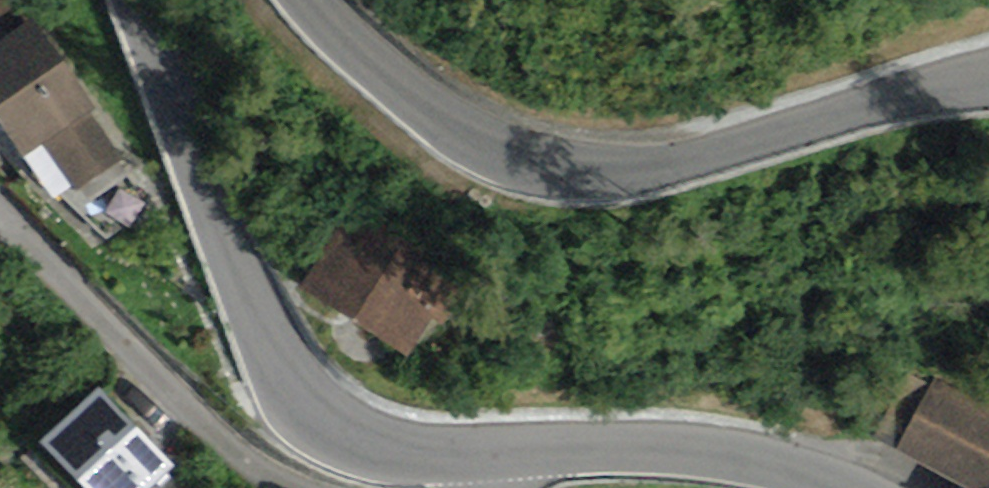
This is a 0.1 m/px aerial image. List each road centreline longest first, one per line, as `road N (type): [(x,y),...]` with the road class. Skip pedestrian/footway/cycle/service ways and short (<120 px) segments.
road 1 (tertiary): [(310,0),(435,116),(488,145),(605,175),(988,85)]
road 2 (tertiary): [(518,466),(388,460),(345,446),(307,419),(280,378),(132,0)]
road 3 (residential): [(290,487),(166,385),(0,208)]
road 4 (tertiary): [(834,487),(752,459),(650,456),(518,466)]

